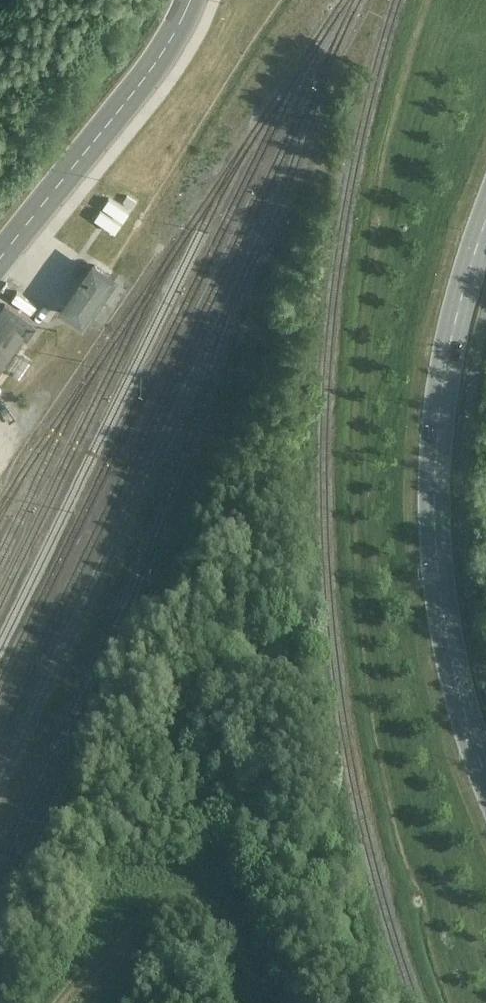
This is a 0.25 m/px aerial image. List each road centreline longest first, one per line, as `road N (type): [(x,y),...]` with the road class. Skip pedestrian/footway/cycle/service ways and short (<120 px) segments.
road 1 (tertiary): [(485,228),(447,359),(435,525),(456,678),(485,775)]
road 2 (unclassified): [(196,0),(117,120),(0,265)]

